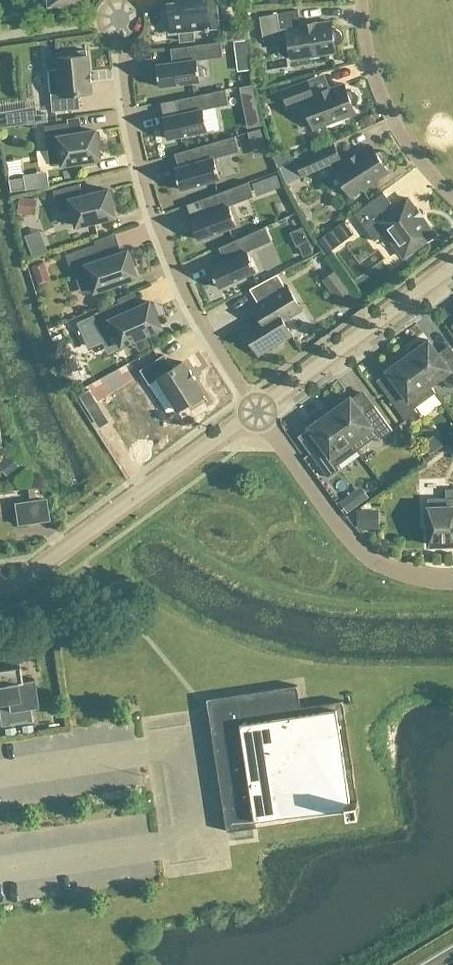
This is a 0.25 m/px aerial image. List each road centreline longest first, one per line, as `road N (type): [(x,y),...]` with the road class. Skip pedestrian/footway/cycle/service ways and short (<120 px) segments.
road 1 (residential): [(255,411),(193,310),(146,195),(119,0)]
road 2 (unclassified): [(0,587),(37,572),(255,411)]
road 3 (residential): [(255,411),(365,556),(414,579),(452,580)]
road 4 (unclassified): [(255,411),(452,267)]
road 5 (residential): [(363,0),(371,67),(390,114),(411,153),(452,198)]

